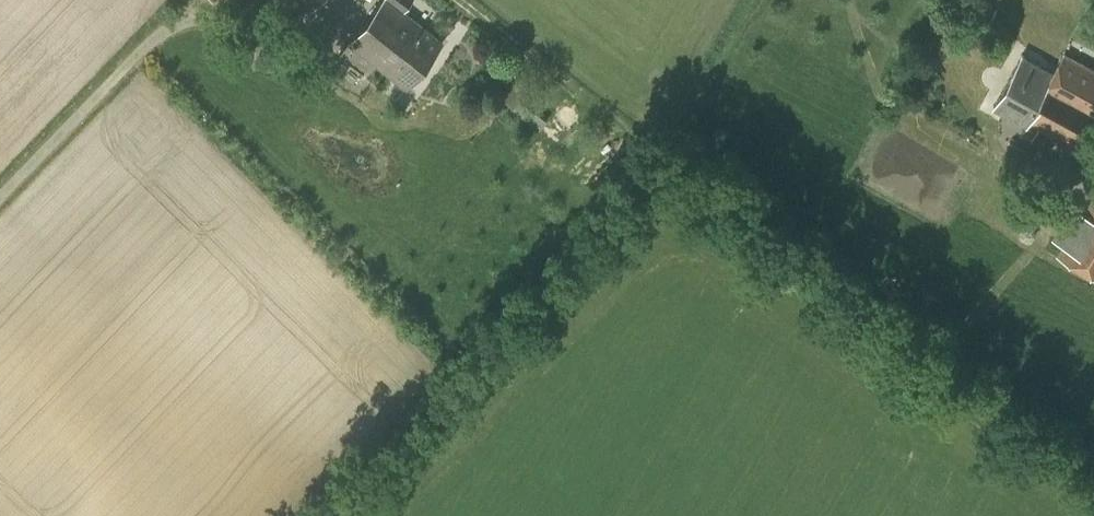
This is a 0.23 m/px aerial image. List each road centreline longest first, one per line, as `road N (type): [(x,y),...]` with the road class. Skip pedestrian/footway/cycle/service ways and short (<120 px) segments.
road 1 (track): [(660,154),(455,0)]

